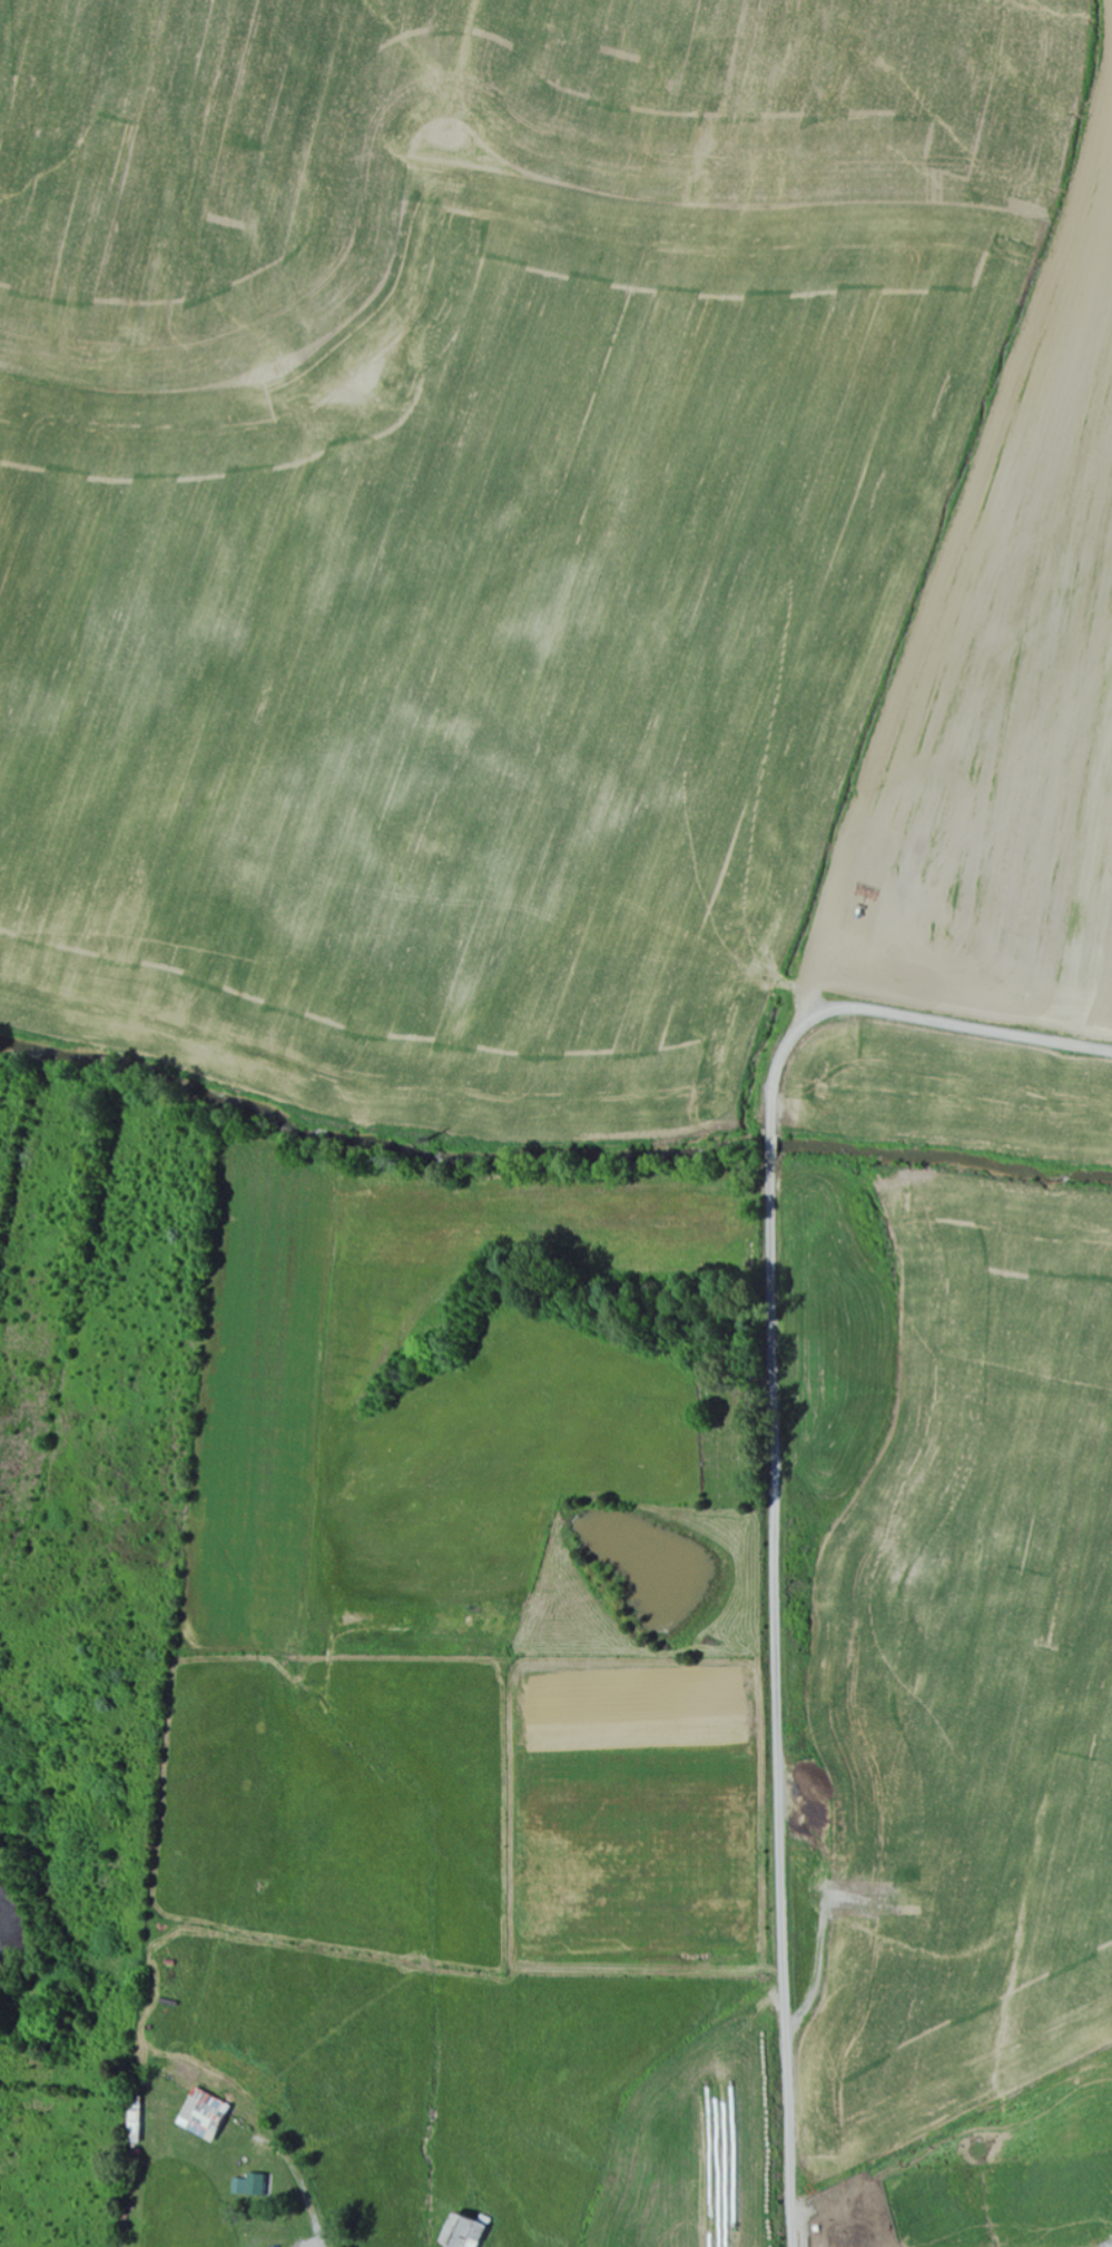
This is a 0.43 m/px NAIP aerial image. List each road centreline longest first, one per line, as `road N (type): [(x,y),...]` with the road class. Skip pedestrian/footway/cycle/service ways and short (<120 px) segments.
road 1 (residential): [(800,2246),(780,1727),(778,1071),(806,1026),(857,1009),(1111,1051)]

